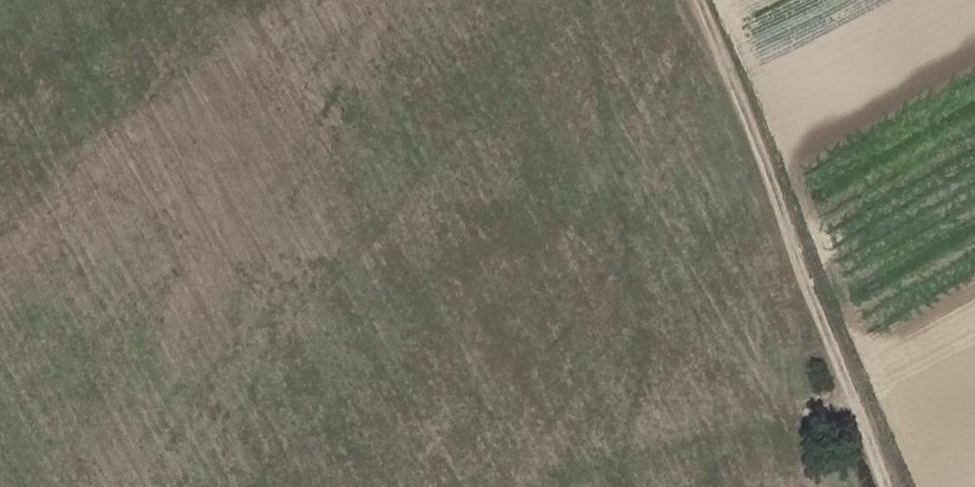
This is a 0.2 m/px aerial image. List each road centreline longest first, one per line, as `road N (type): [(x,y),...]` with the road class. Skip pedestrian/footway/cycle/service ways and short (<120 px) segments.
road 1 (track): [(882,486),(687,0)]

